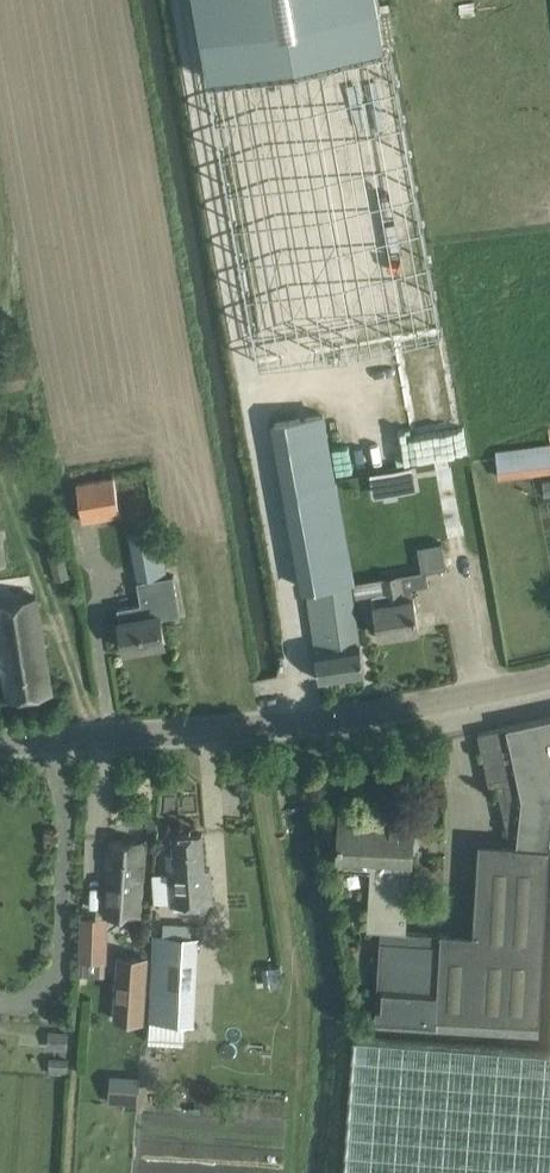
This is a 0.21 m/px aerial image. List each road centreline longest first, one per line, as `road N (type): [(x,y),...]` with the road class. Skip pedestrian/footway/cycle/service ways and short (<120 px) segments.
road 1 (unclassified): [(0,744),(256,729),(549,677)]

